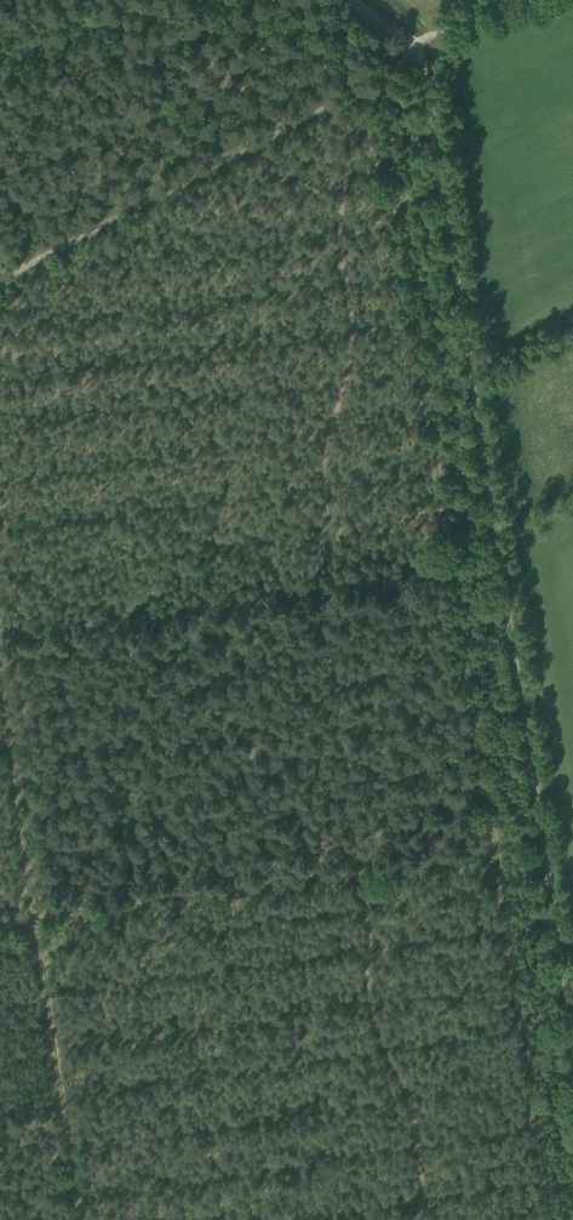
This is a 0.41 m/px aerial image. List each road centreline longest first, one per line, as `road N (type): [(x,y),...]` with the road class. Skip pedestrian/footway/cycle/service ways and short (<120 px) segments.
road 1 (track): [(553,1219),(380,79)]
road 2 (track): [(572,1044),(428,75),(413,48)]
road 3 (track): [(0,687),(81,1219)]
road 4 (track): [(496,844),(355,872),(0,918)]
road 5 (track): [(0,280),(380,79)]
road 6 (track): [(43,13),(214,134),(217,165)]

